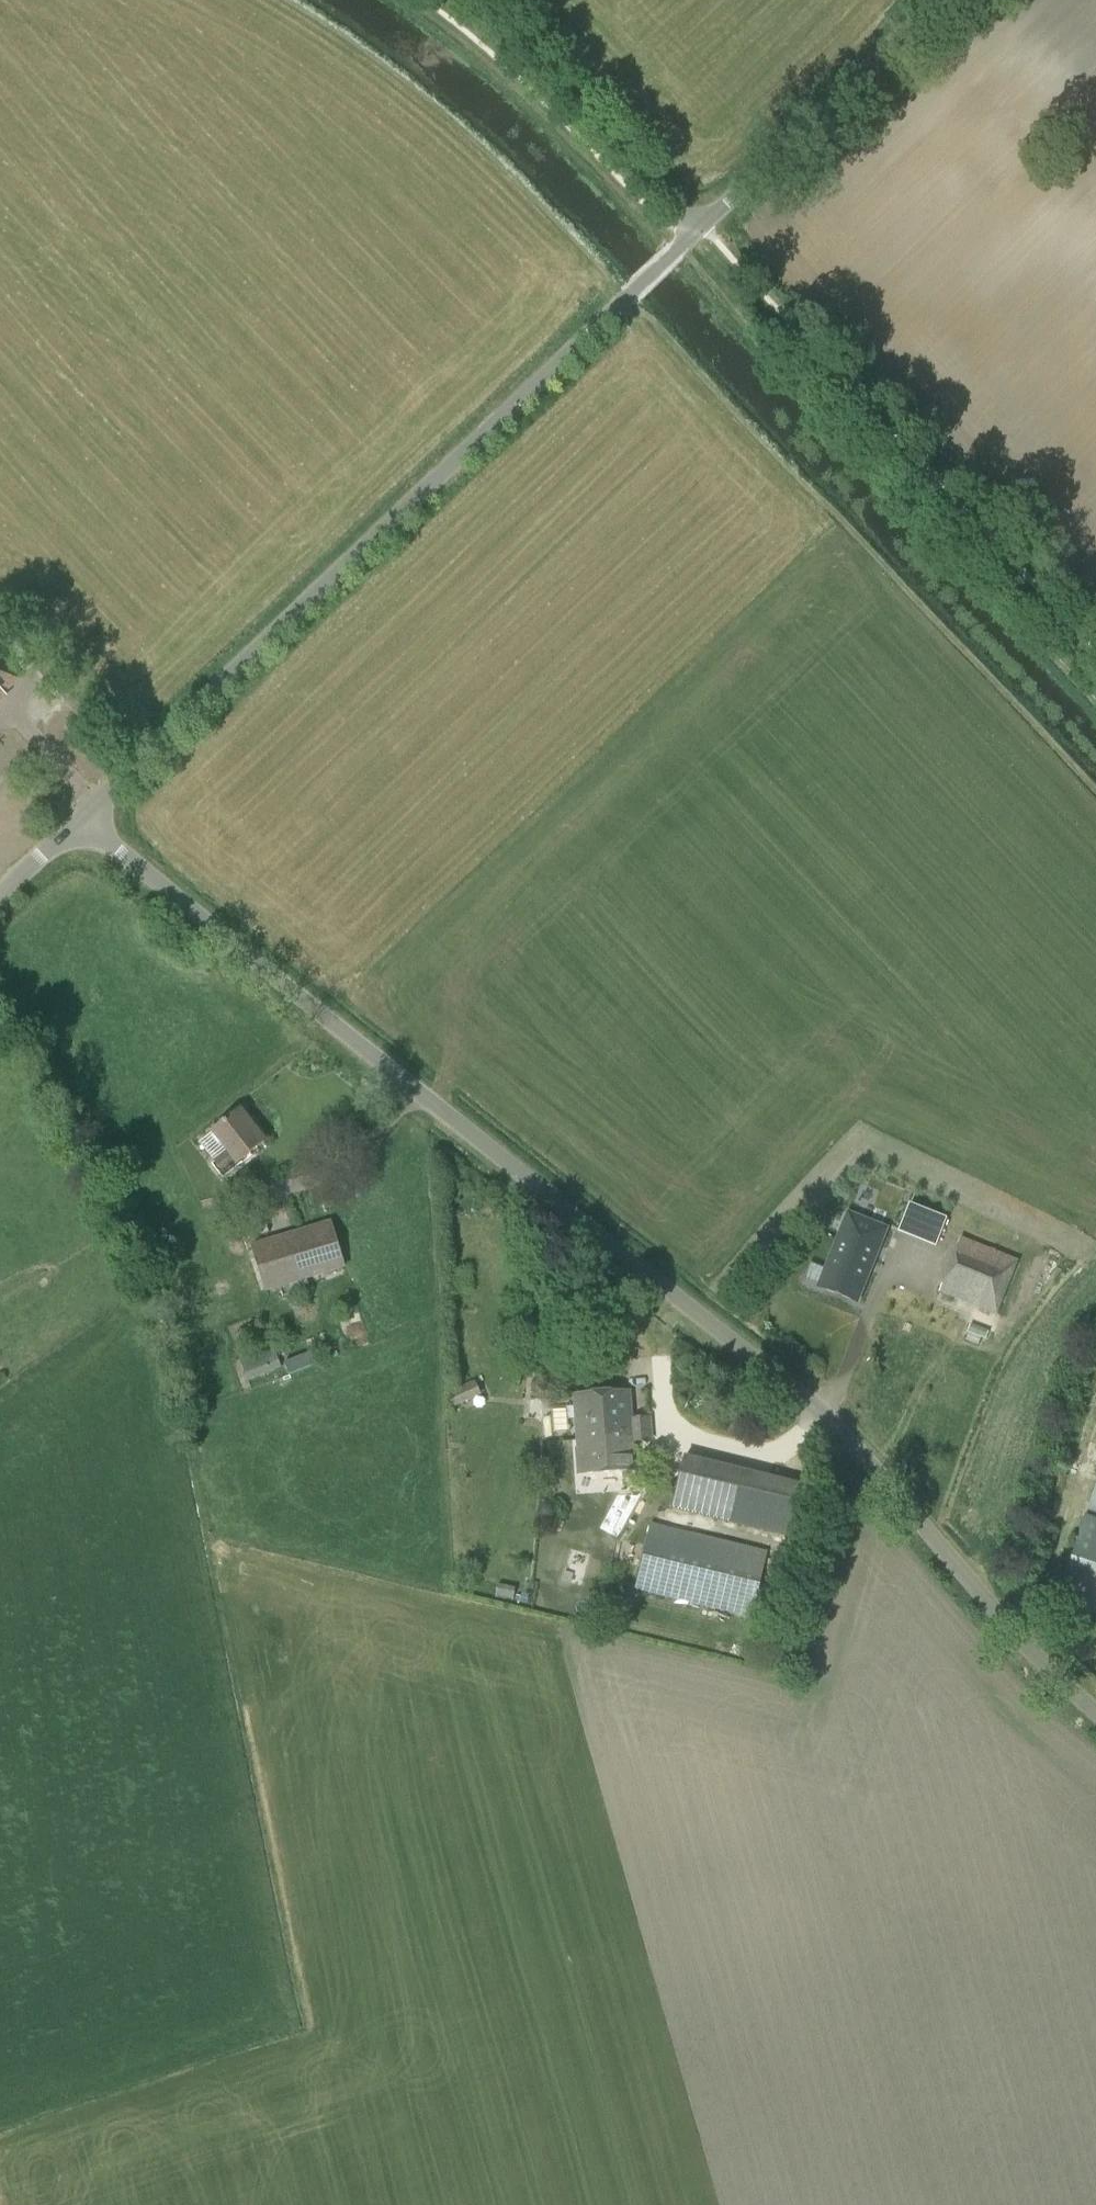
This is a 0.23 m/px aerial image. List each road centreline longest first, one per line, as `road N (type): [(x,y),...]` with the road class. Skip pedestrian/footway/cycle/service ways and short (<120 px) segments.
road 1 (unclassified): [(1095,1714),(994,1615),(828,1417),(715,1316),(462,1130),(79,816)]
road 2 (unclassified): [(79,816),(933,0)]
road 3 (track): [(1095,668),(691,236)]

